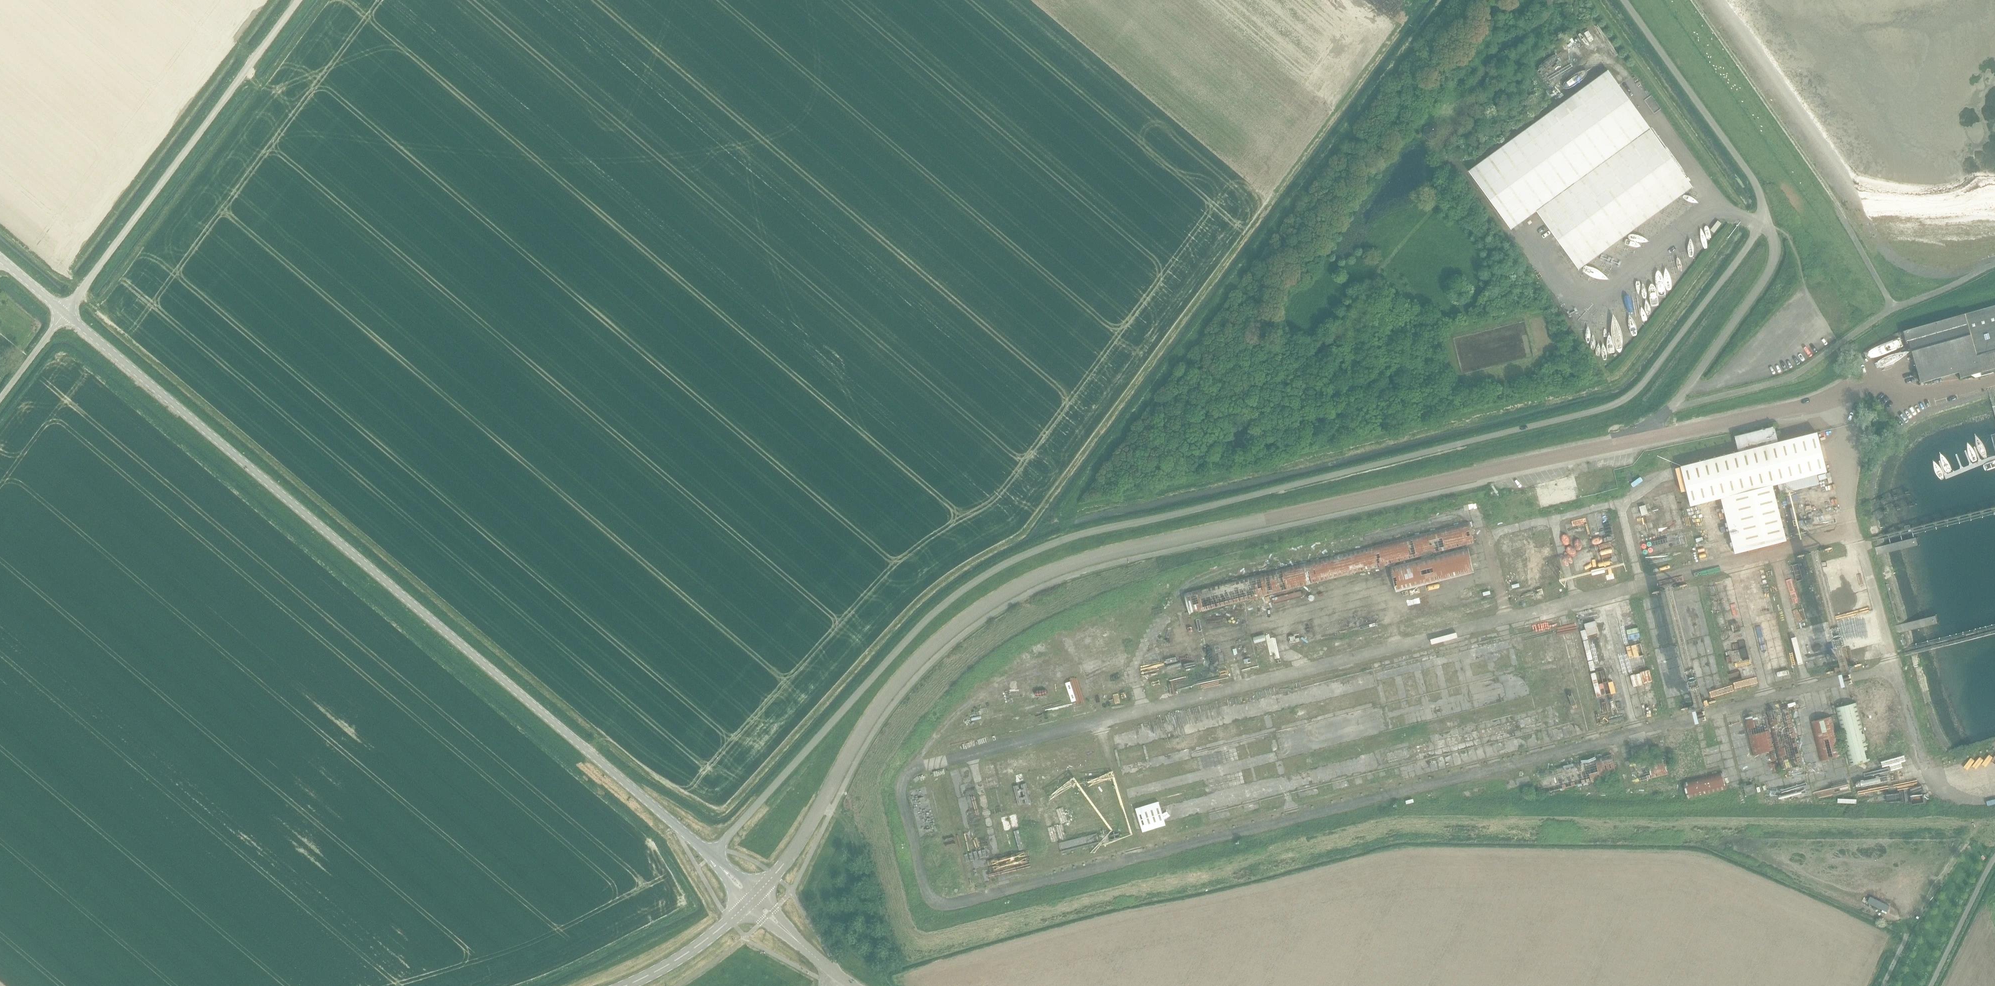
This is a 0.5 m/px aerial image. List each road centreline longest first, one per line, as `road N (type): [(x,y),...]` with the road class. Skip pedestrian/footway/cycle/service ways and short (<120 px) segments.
road 1 (unclassified): [(712,855),(927,619),(1012,561),(1085,534),(1615,397),(1640,379),(1762,222)]
road 2 (unclassified): [(753,898),(885,697),(924,653),(1004,591),(1092,557),(1641,441)]
road 3 (tertiary): [(712,855),(65,312)]
road 4 (unclassified): [(65,312),(299,0)]
road 5 (unclassified): [(1641,441),(1670,408),(1781,380),(1876,319)]
road 6 (unclassified): [(1762,222),(1749,176),(1624,0)]
road 7 (unclassified): [(1641,441),(1841,397)]
road 8 (unclassified): [(1684,392),(1768,274),(1774,243),(1762,222)]
road 9 (tertiary): [(624,985),(705,941),(753,898)]
road 10 (unclassified): [(1931,985),(1994,857)]

